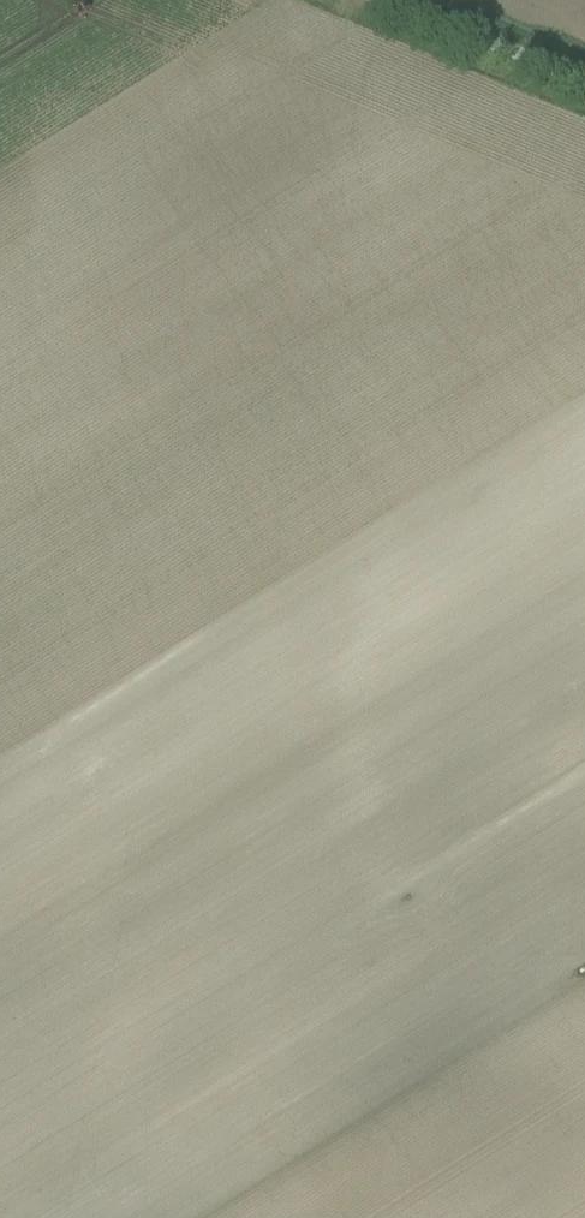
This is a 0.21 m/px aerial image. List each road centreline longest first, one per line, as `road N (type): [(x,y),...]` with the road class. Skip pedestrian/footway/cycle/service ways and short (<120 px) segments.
road 1 (unclassified): [(584,84),(381,0)]

